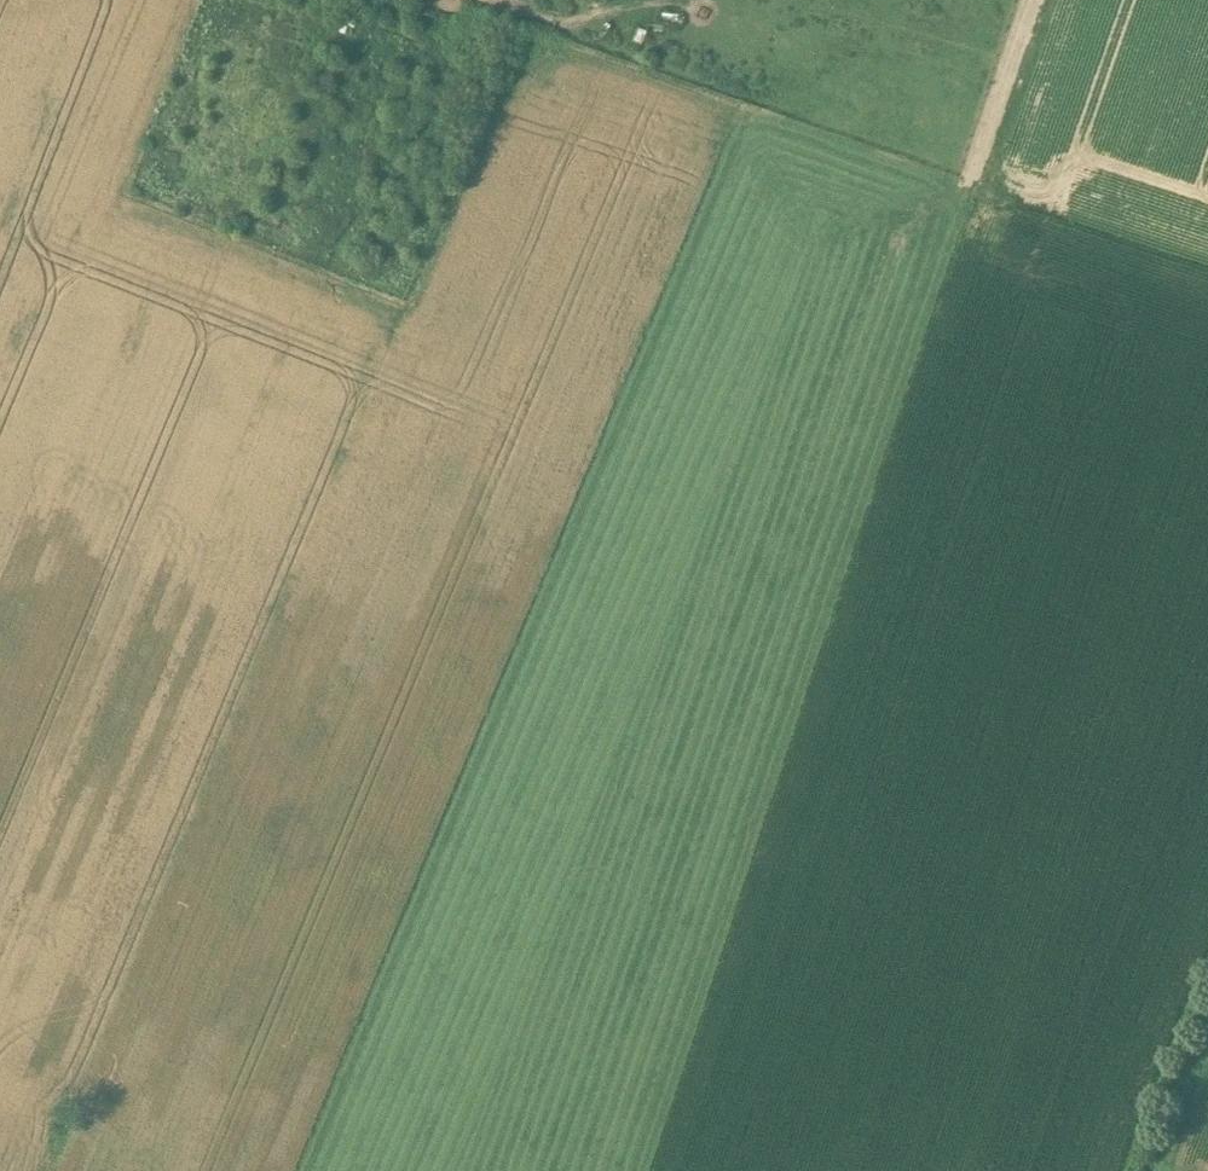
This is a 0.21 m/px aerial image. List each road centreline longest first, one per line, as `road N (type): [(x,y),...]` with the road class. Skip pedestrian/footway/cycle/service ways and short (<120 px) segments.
road 1 (track): [(174,0),(120,134),(112,188),(120,220)]
road 2 (track): [(1045,0),(988,173)]

